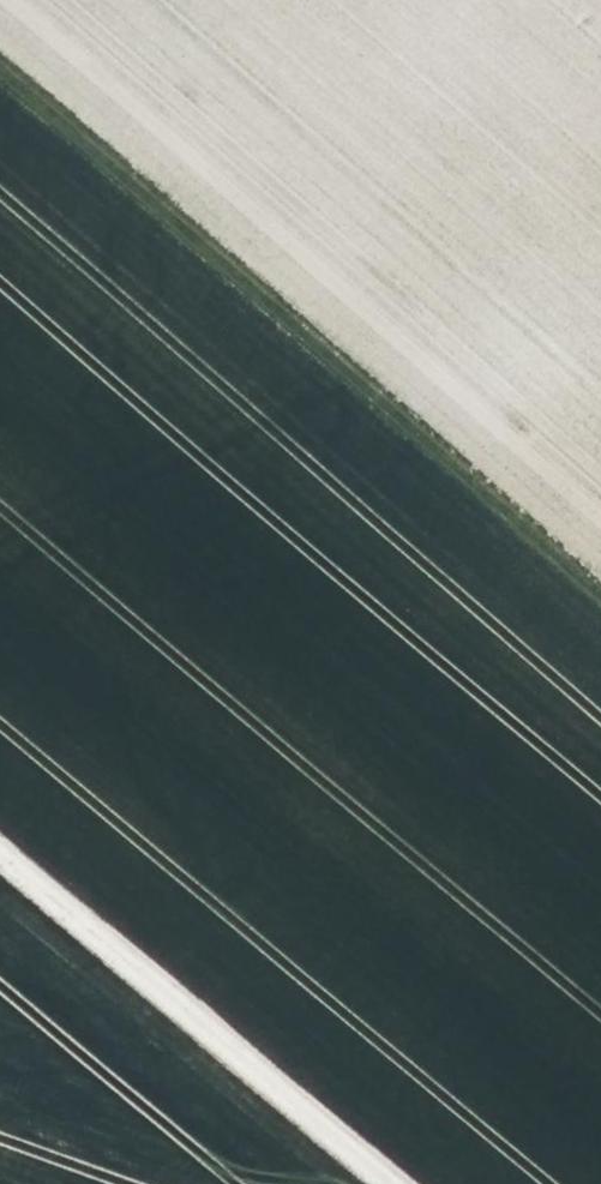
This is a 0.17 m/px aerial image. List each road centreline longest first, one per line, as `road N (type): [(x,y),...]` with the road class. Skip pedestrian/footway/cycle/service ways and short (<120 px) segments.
road 1 (track): [(0,847),(392,1183)]

